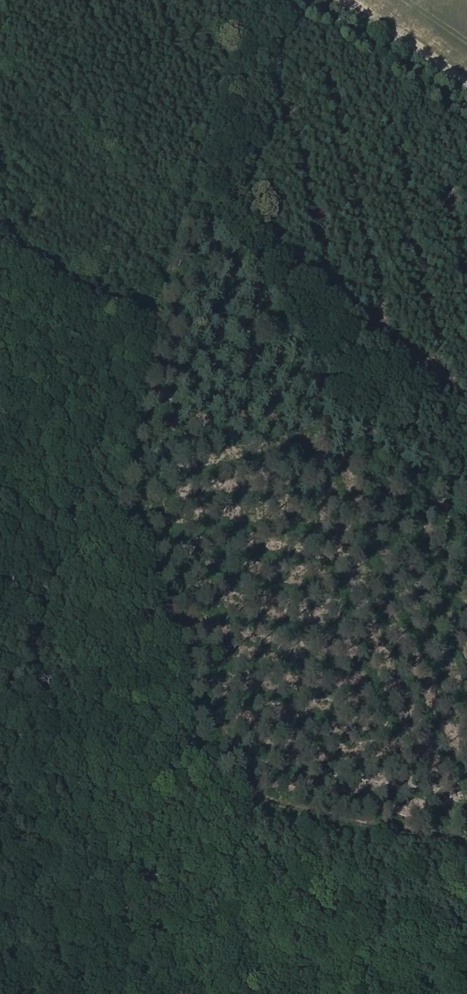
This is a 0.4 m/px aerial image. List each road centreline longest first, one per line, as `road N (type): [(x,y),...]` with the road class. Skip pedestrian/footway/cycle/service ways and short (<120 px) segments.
road 1 (track): [(0,232),(45,267),(154,319),(149,463),(172,640),(231,770),(255,797),(284,811),(466,840)]
road 2 (track): [(466,111),(301,0)]

